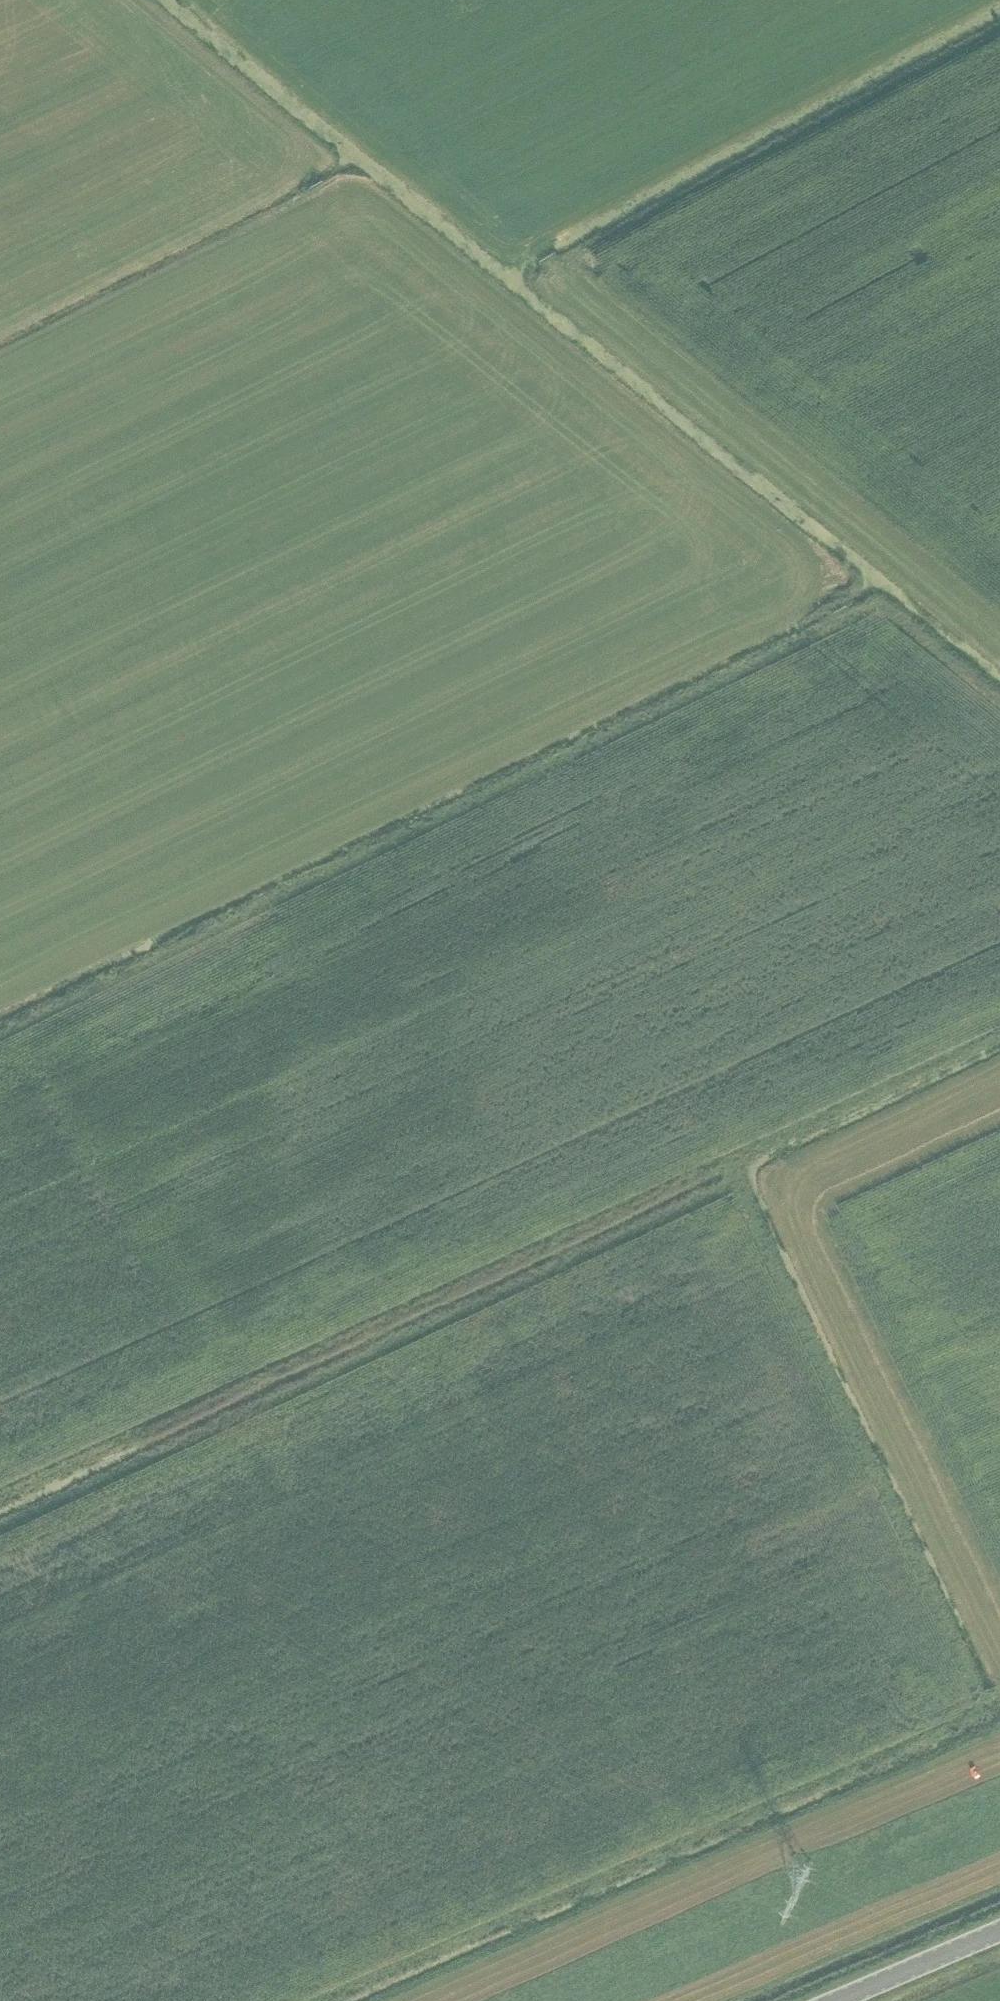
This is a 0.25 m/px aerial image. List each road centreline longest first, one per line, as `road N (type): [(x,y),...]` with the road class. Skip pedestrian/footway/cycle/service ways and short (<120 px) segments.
road 1 (track): [(999,1653),(806,1260),(804,1217),(836,1152),(999,1083)]
road 2 (tertiary): [(840,2000),(999,1932)]

